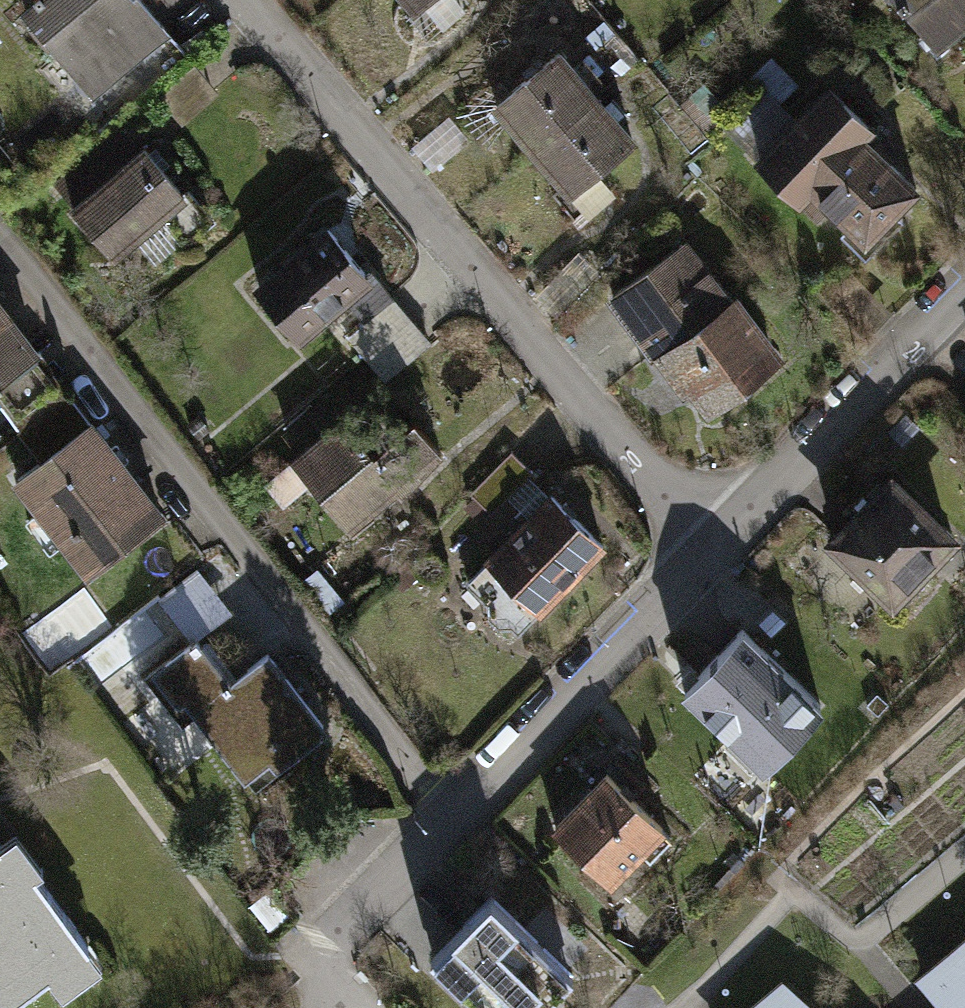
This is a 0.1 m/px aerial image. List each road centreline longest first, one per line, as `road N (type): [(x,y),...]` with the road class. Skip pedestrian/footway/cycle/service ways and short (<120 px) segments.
road 1 (residential): [(331,1007),(350,935),(372,900),(708,547)]
road 2 (residential): [(539,346),(248,0)]
road 3 (residential): [(708,547),(964,287)]
road 4 (residential): [(539,346),(708,547)]

